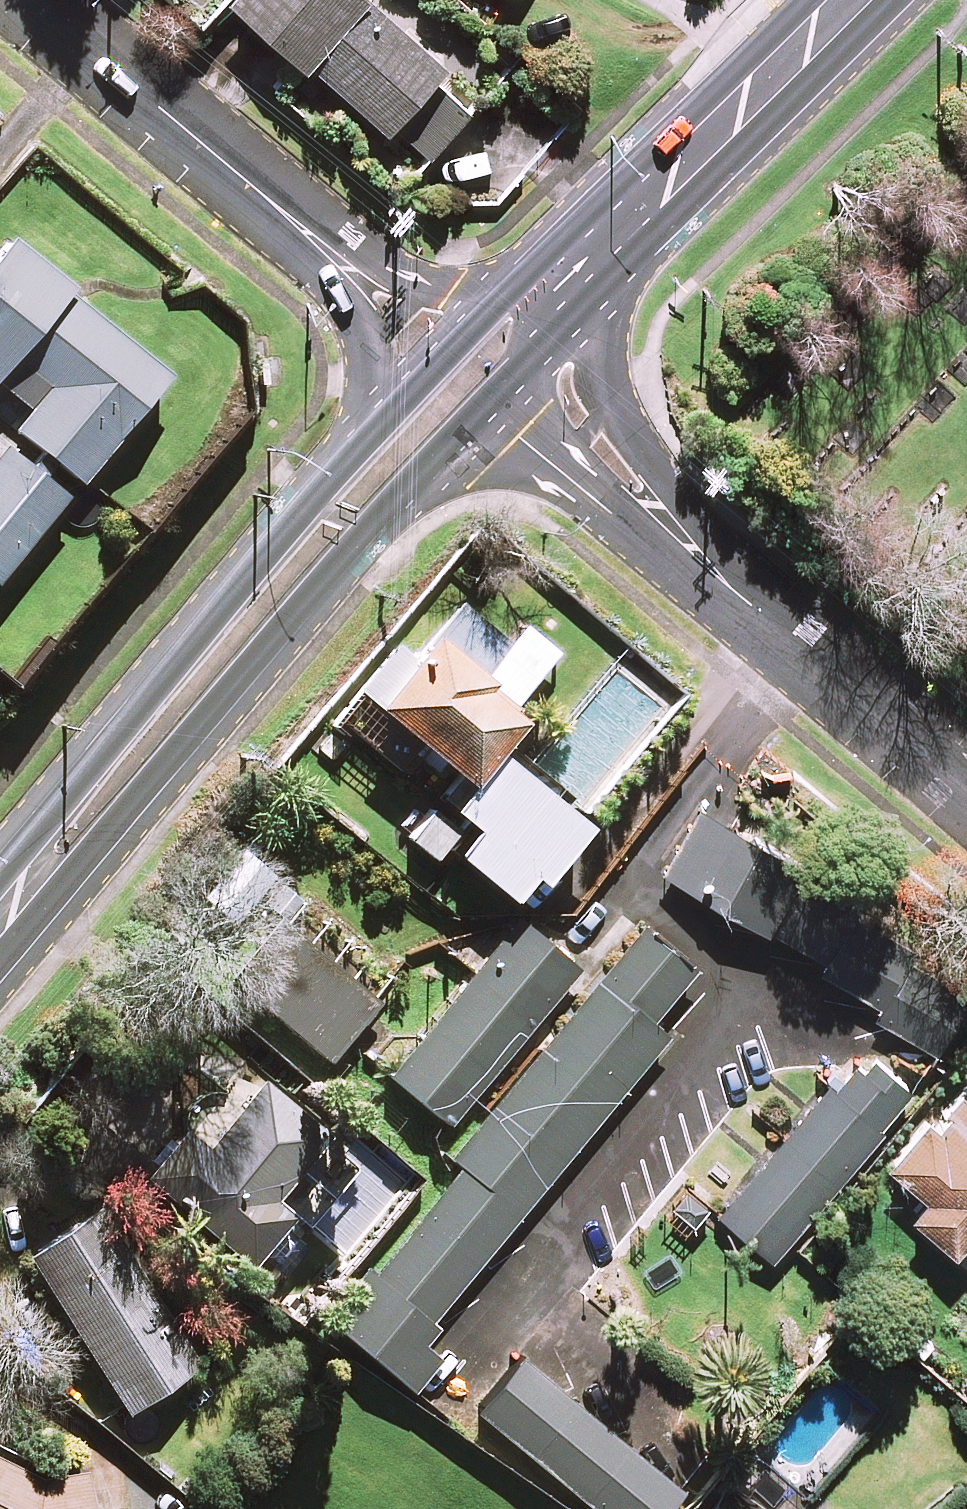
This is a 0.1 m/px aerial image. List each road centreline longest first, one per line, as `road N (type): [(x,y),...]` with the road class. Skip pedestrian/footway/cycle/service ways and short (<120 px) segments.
road 1 (secondary): [(440,454),(83,867),(0,927)]
road 2 (secondary): [(0,898),(37,829),(371,433)]
road 3 (residential): [(638,202),(597,303),(594,363),(612,413),(743,598)]
road 4 (residential): [(32,0),(355,273)]
road 5 (residential): [(743,598),(966,787)]
road 6 (secondary): [(638,202),(832,0)]
road 7 (residential): [(619,520),(541,419),(530,387),(529,313)]
road 8 (residential): [(619,520),(570,501),(502,458),(440,454)]
road 9 (secondary): [(529,313),(510,374),(440,454)]
road 10 (secondary): [(371,433),(496,318)]
road 11 (residential): [(371,433),(378,371),(355,273)]
road 12 (secondary): [(529,313),(638,202)]
road 13 (residential): [(355,273),(442,307),(496,318)]
road 14 (residential): [(743,598),(619,520)]

